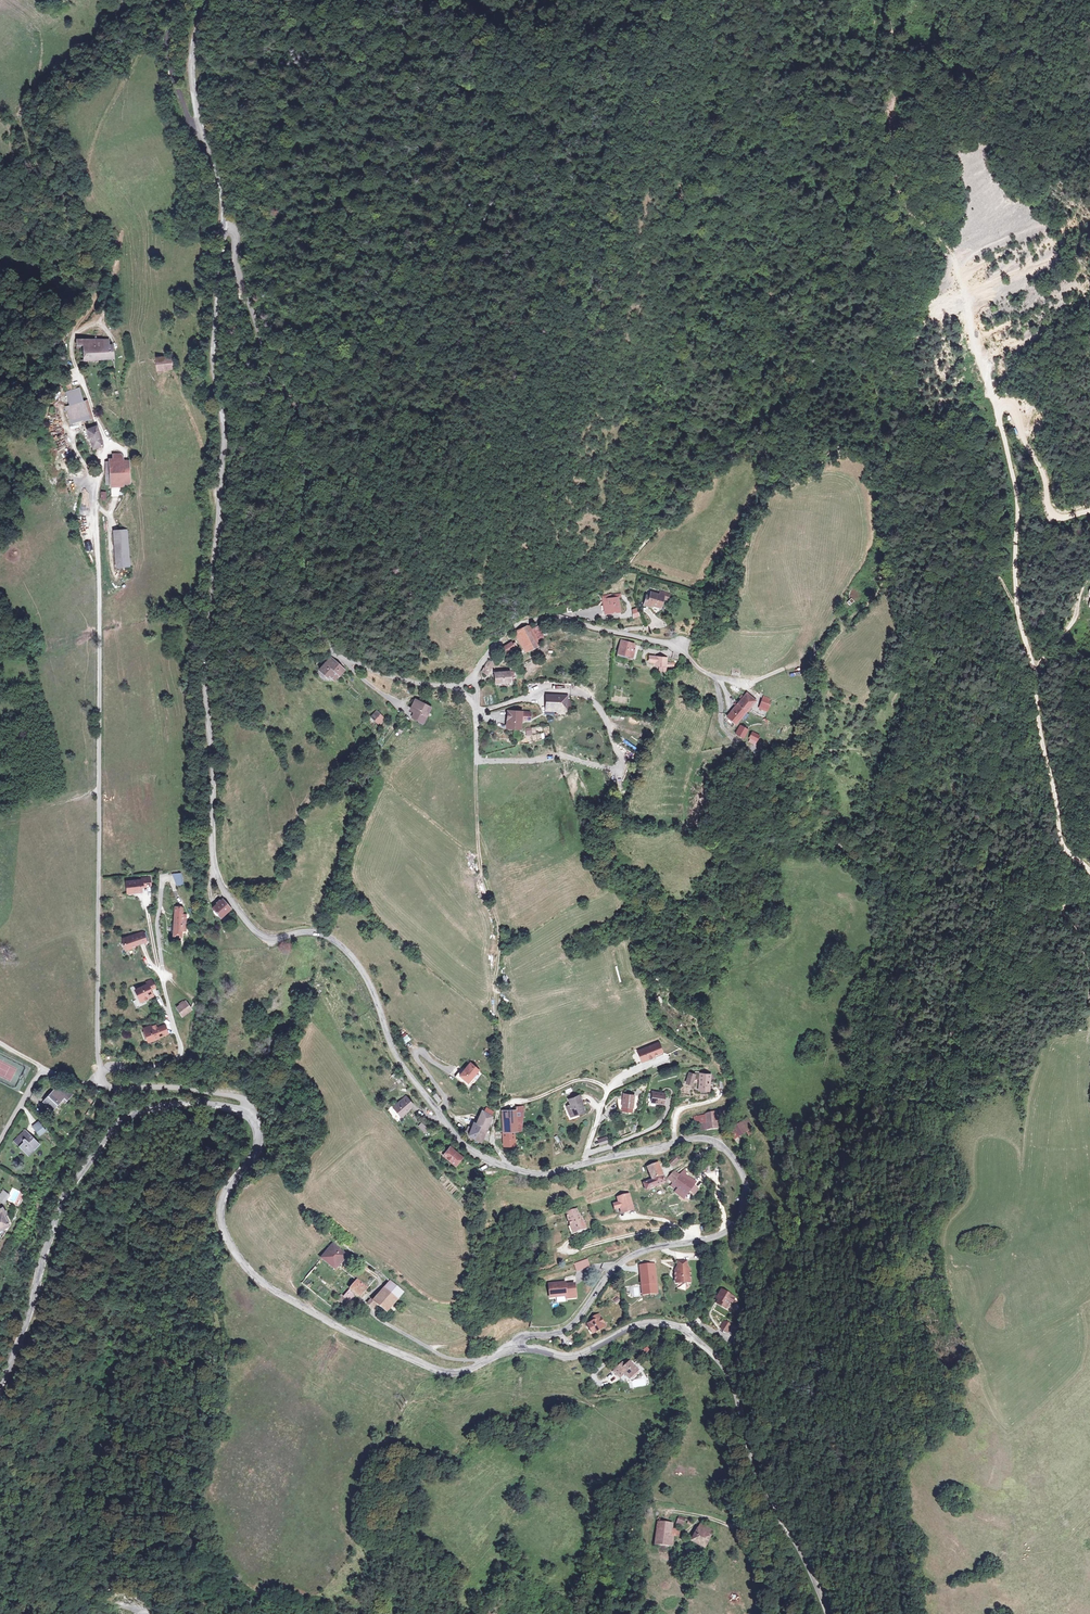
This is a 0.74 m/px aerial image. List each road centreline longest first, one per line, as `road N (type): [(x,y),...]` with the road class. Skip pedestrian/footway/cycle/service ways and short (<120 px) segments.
road 1 (tertiary): [(516,1349),(528,1335),(556,1334),(574,1323),(624,1260),(727,1233),(744,1215),(747,1189),(733,1158),(707,1139),(543,1175),(474,1153),(402,1068),(369,982),(344,948),(317,933),(263,939),(218,881),(203,660),(225,442),(214,357),(223,216)]
road 2 (residential): [(459,687),(394,677),(336,653),(311,601),(301,412),(254,323),(234,231),(223,216)]
road 3 (tertiary): [(827,1613),(758,1474),(731,1374),(698,1342),(679,1327),(650,1323),(567,1358),(516,1349)]
road 4 (track): [(1089,873),(1063,850),(1058,832),(1036,670),(1017,608),(1015,492),(999,408)]
road 5 (tertiary): [(516,1349),(459,1369),(417,1362),(257,1277),(233,1255),(218,1223),(228,1177),(257,1152),(248,1115)]
road 6 (track): [(518,625),(606,583),(730,454),(758,447),(775,468),(800,474),(849,442),(887,449)]
road 7 (tertiary): [(248,1115),(177,1102),(114,1127),(61,1206),(0,1383)]
road 8 (track): [(476,761),(479,863),(500,943),(499,1108),(491,1142)]
road 9 (residential): [(476,761),(559,755),(614,770),(620,763),(600,709),(581,694),(543,690),(475,711)]
road 10 (track): [(720,678),(752,682),(782,669),(873,597),(887,449)]
road 11 (track): [(891,109),(900,194),(953,256),(999,408)]
road 12 (track): [(179,899),(164,879),(157,927),(179,1054),(138,1072),(98,1071)]
road 13 (track): [(240,259),(307,93),(327,67),(329,17),(340,0)]
road 14 (residential): [(720,678),(664,641),(555,618),(499,637),(477,670)]
road 15 (tertiary): [(223,216),(216,164),(197,128),(191,68),(207,0)]
road 16 (track): [(228,1386),(204,1232),(228,1177)]
road 17 (track): [(887,449),(969,528),(1017,600)]
road 18 (residential): [(96,1089),(222,1095),(241,1099),(248,1115)]
road 19 (track): [(999,408),(1009,408),(1038,464),(1050,513),(1089,507)]
road 20 (track): [(590,1230),(565,1251),(681,1228)]
road 21 (track): [(1037,689),(1089,573)]

